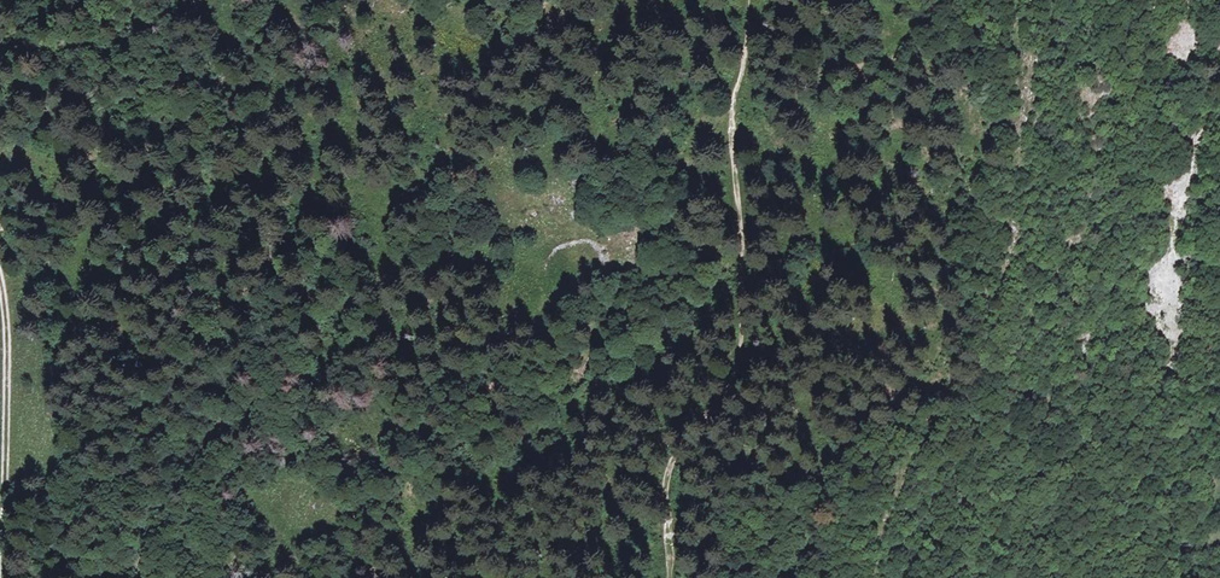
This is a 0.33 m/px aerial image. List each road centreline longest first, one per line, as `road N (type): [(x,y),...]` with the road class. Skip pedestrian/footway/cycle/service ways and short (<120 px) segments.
road 1 (track): [(670,577),(670,459),(728,385),(748,342),(732,151),(749,0)]
road 2 (track): [(0,273),(7,359),(3,577)]

